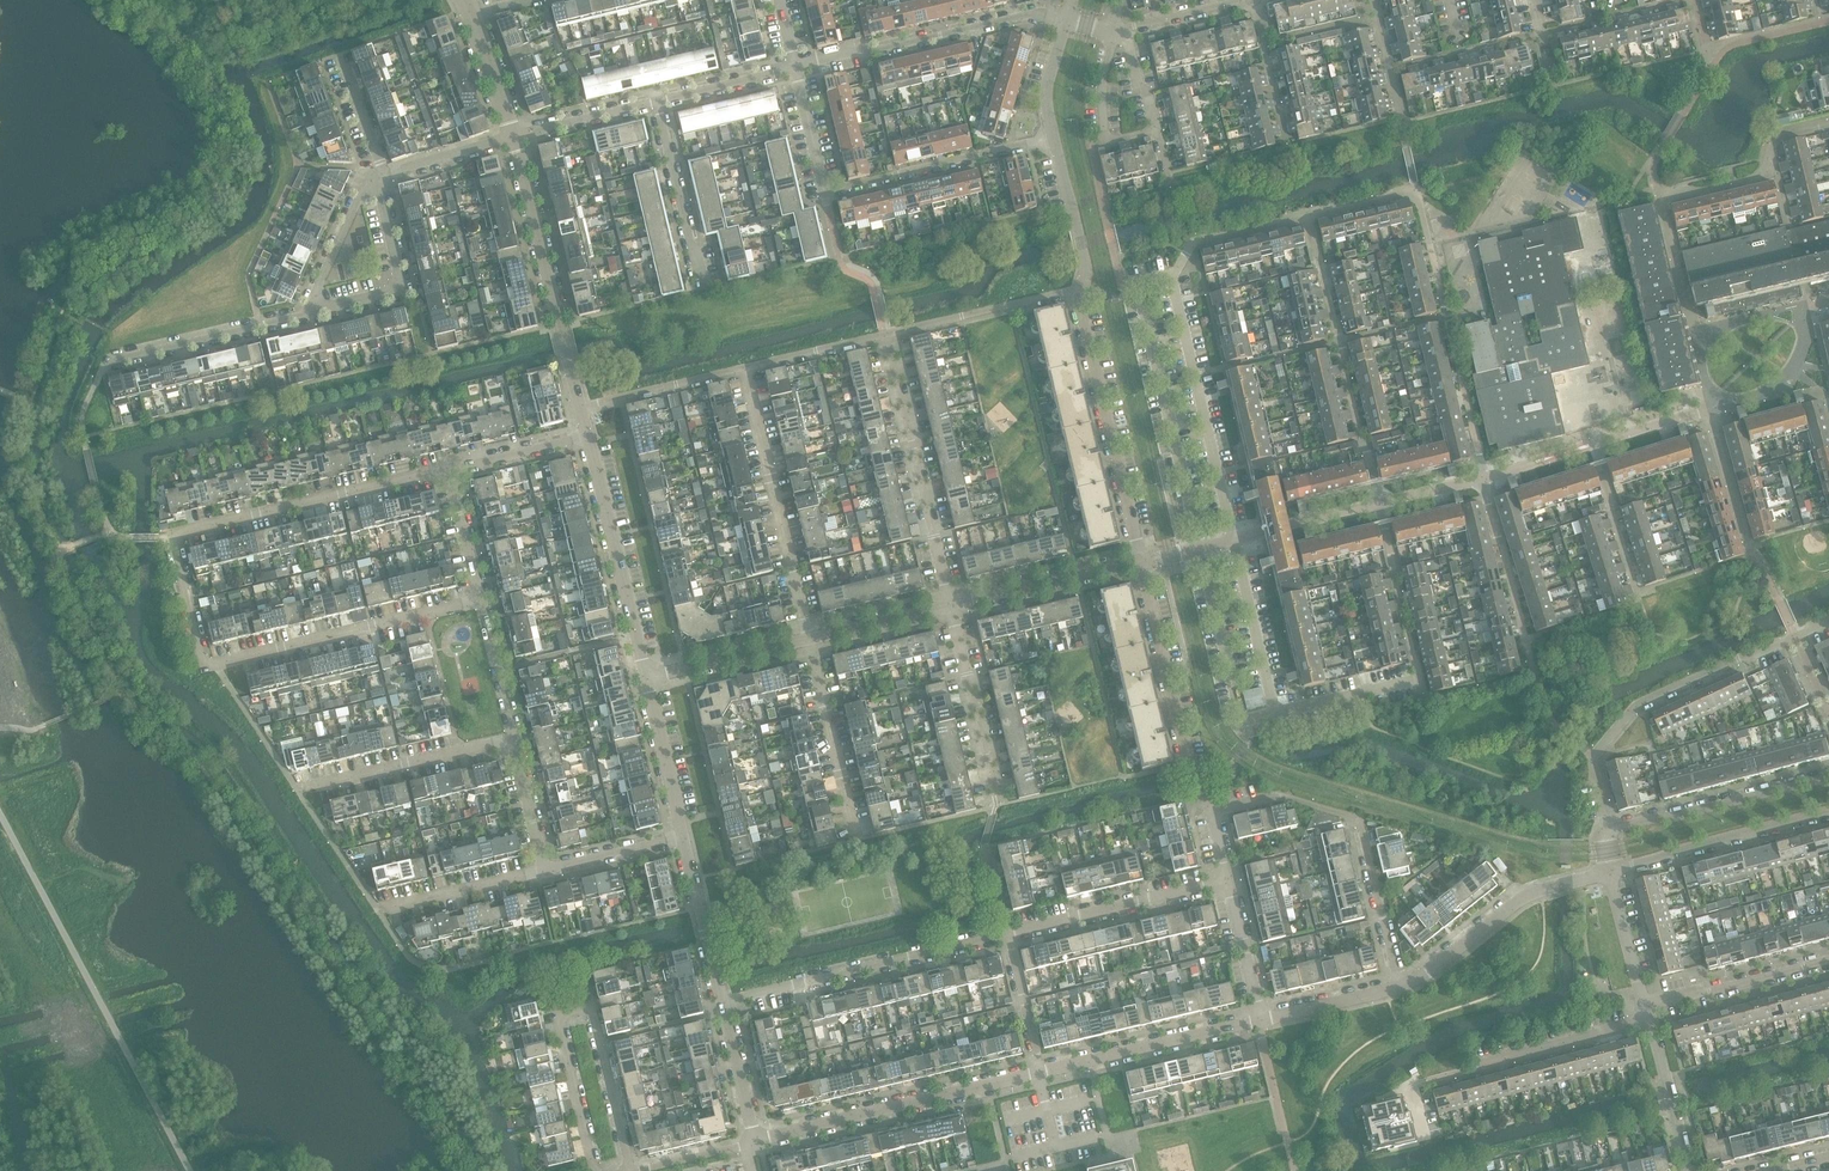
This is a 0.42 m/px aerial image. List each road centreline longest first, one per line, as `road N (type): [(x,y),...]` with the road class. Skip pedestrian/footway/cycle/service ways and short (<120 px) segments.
road 1 (residential): [(204,666),(173,535),(449,469)]
road 2 (residential): [(1486,479),(1417,191),(1305,218)]
road 3 (residential): [(1052,137),(824,192),(796,68)]
road 4 (residential): [(1607,829),(1594,758),(1639,706),(1828,621)]
road 5 (residential): [(1397,988),(1358,824),(1277,799),(1211,816)]
road 6 (residential): [(1379,505),(1305,218)]
road 7 (tertiary): [(754,1141),(1038,1075)]
road 8 (residential): [(723,1005),(1005,936)]
road 9 (residential): [(204,666),(481,604)]
road 10 (residential): [(950,605),(888,333)]
road 11 (tertiary): [(579,407),(513,137)]
road 12 (residential): [(808,639),(744,369)]
road 13 (residential): [(796,68),(1035,13),(1066,21)]
road 14 (residential): [(1141,562),(1081,293)]
road 15 (residential): [(1234,542),(1172,275)]
road 16 (residential): [(1211,816),(1190,764),(1141,562)]
road 17 (tertiary): [(1397,988),(1418,981),(1521,900),(1610,873)]
road 18 (tertiary): [(645,678),(587,439)]
road 19 (residential): [(1359,694),(1419,681),(1379,505)]
road 20 (residential): [(1648,1022),(1426,1081)]
road 21 (tertiary): [(1828,774),(1607,829)]
road 22 (residential): [(1005,936),(1226,882)]
road 23 (tertiary): [(1038,1075),(1258,1022)]
road 24 (tertiary): [(1610,873),(1828,815)]
road 25 (residential): [(595,1170),(559,1014),(589,1008),(596,1040)]
road 26 (residential): [(100,376),(110,363),(307,314)]
road 27 (residential): [(1486,479),(1540,691)]
road 28 (residential): [(305,792),(515,742)]
road 29 (residential): [(307,314),(403,287),(376,176)]
road 30 (residential): [(856,841),(808,639)]
road 31 (residential): [(996,807),(950,605)]
road 32 (residential): [(888,333),(1081,293)]
road 33 (residential): [(950,605),(1141,562)]
road 34 (residential): [(1660,198),(1755,179),(1779,138),(1828,126)]
road 35 (residential): [(702,290),(658,103)]
road 36 (residential): [(1828,961),(1644,1008)]
road 37 (residential): [(1275,714),(1234,542)]
road 38 (tertiary): [(723,1005),(684,838)]
road 39 (residential): [(579,407),(744,369)]
road 40 (residential): [(645,678),(808,639)]
road 41 (residential): [(1640,602),(1593,444)]
road 42 (tertiary): [(684,838),(645,678)]
road 43 (residential): [(1800,307),(1807,337),(1781,390),(1711,408)]
road 44 (residential): [(1081,293),(1085,269),(1052,137)]
road 45 (residential): [(390,909),(545,872)]
road 46 (residential): [(1166,174),(1131,47),(1114,30)]
road 47 (residential): [(307,314),(376,176)]
road 48 (residential): [(1752,556),(1711,408)]
road 49 (residential): [(1688,1170),(1648,1022)]
road 50 (residential): [(1305,218),(1193,244),(1172,275)]
road 51 (residential): [(1234,542),(1379,505)]
road 52 (residential): [(513,137),(658,103)]
road 53 (residential): [(744,369),(888,333)]
road 54 (residential): [(808,639),(950,605)]
road 55 (residential): [(1258,1022),(1226,882)]
road 56 (residential): [(545,872),(684,838)]
road 57 (tertiary): [(1258,1022),(1397,988)]
road 58 (residential): [(1038,1075),(1005,936)]
road 59 (residential): [(376,176),(513,137)]
road 60 (residential): [(658,103),(796,68)]
road 61 (residential): [(515,742),(481,604)]
road 62 (residential): [(449,469),(587,439)]
road 63 (tertiary): [(754,1141),(723,1005)]
road 64 (residential): [(1644,1008),(1610,873)]
road 65 (residential): [(1660,198),(1694,333)]
road 66 (residential): [(481,604),(449,469)]
road 67 (residential): [(596,1040),(627,1170)]
road 68 (residential): [(545,872),(515,742)]
road 69 (residential): [(1244,0),(1114,30)]
road 70 (residential): [(754,1141),(627,1170)]
road 71 (residential): [(376,176),(380,166),(340,55)]
road 72 (tertiary): [(513,137),(474,16)]
road 73 (residential): [(1402,121),(1372,0)]
road 74 (residential): [(1593,444),(1711,408)]
road 75 (residential): [(1052,137),(1043,98),(1066,21)]

